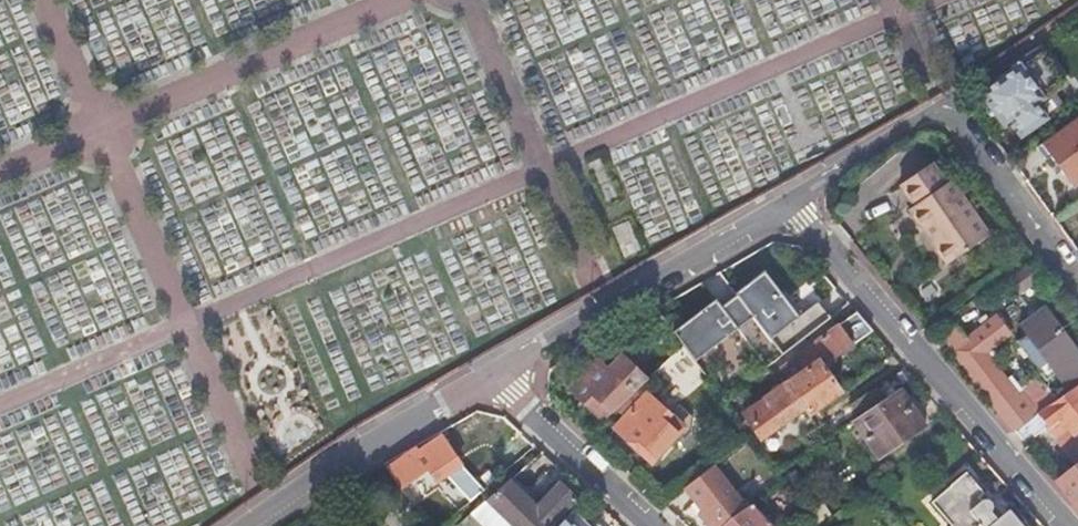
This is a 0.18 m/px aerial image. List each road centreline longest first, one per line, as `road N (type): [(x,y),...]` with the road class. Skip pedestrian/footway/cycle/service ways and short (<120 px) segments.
road 1 (residential): [(789,201),(1066,525)]
road 2 (residential): [(789,201),(940,112),(963,126),(1077,287)]
road 3 (residential): [(487,373),(789,201)]
road 4 (residential): [(248,525),(487,373)]
road 5 (residential): [(648,525),(487,373)]

